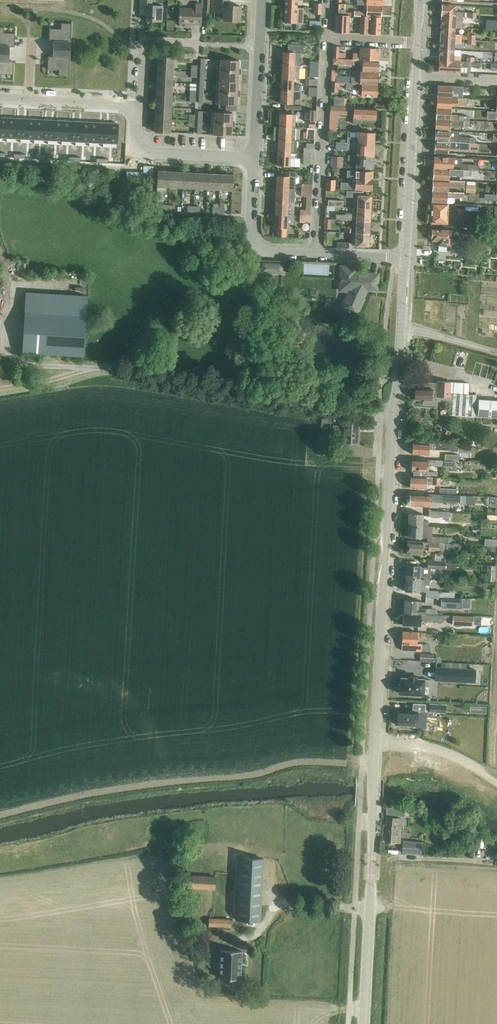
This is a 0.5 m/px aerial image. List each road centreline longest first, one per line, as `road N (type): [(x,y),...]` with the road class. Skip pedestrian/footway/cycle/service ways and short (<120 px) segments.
road 1 (secondary): [(364,1023),(406,258)]
road 2 (residential): [(318,257),(328,39)]
road 3 (secondary): [(406,258),(419,43)]
road 4 (residential): [(256,160),(262,0)]
road 5 (residential): [(256,160),(146,153),(139,106)]
road 6 (residential): [(318,257),(259,248),(256,160)]
road 7 (track): [(363,743),(417,743),(496,782)]

